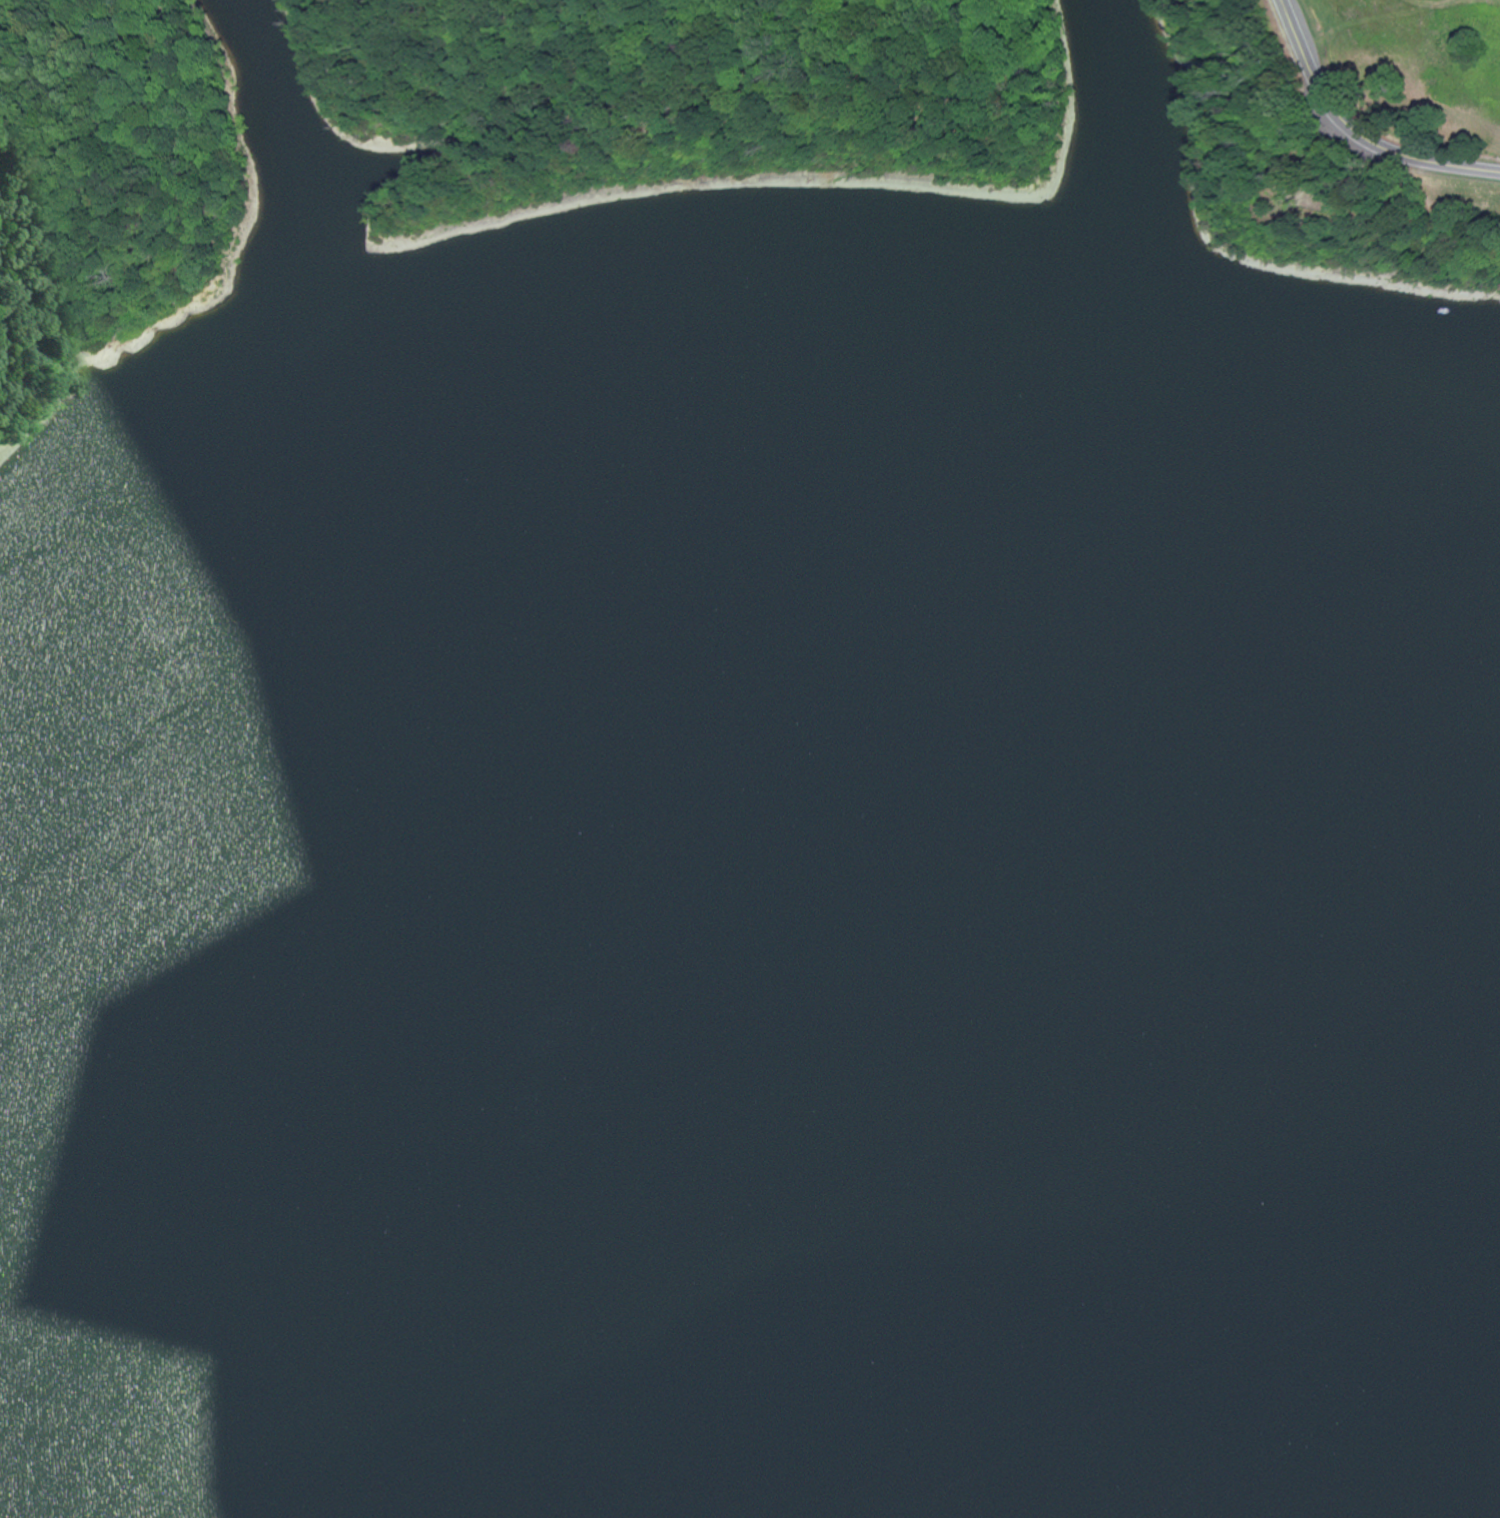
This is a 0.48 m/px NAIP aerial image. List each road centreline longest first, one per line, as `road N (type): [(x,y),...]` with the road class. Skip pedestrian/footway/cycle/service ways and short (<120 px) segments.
road 1 (residential): [(1499,173),(1406,157),(1357,132),(1289,0)]

